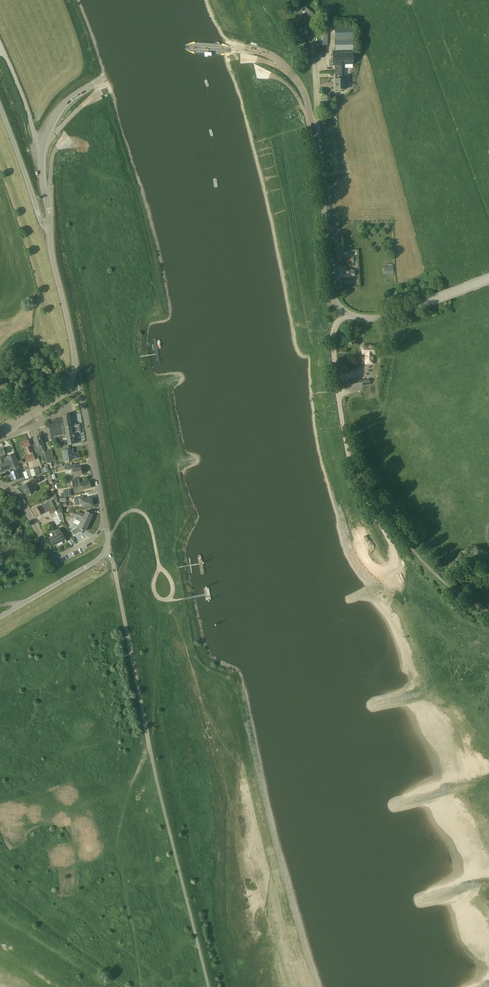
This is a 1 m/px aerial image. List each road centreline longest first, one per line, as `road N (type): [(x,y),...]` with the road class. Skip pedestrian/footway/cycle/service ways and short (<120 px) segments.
road 1 (unclassified): [(488,612),(424,564),(354,470),(334,360),(333,332),(346,313)]
road 2 (tertiary): [(346,313),(329,289),(306,98),(270,56),(241,50)]
road 3 (tertiary): [(50,229),(44,144),(62,107),(93,84)]
road 4 (tertiary): [(68,387),(75,359),(50,229)]
road 5 (residential): [(105,522),(94,537),(53,558),(20,495),(0,483)]
road 6 (unclassified): [(0,617),(101,557),(105,522)]
road 7 (tertiary): [(346,313),(393,315),(488,279)]
road 8 (unclassified): [(105,522),(85,409),(68,387)]
road 9 (track): [(162,599),(149,739)]
road 10 (tertiary): [(50,229),(0,108)]

